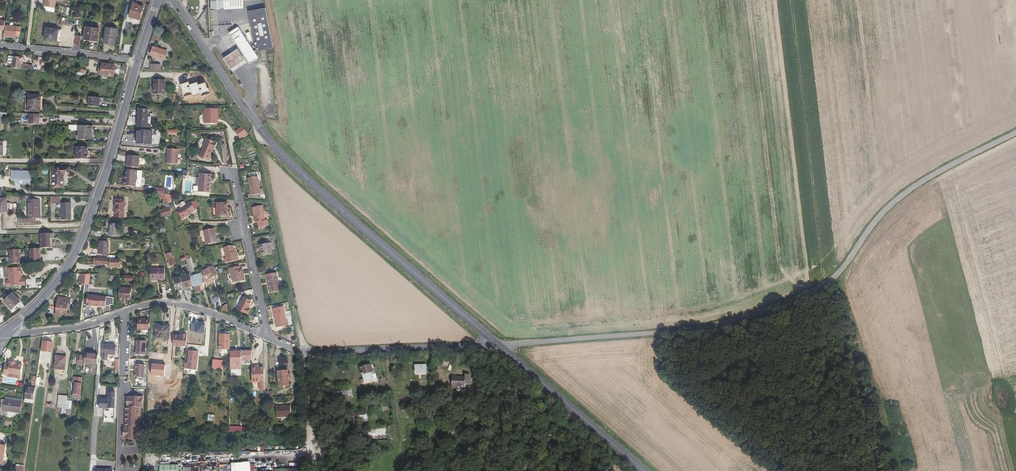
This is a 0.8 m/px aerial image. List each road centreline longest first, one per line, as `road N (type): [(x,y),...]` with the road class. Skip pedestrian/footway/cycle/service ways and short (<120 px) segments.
road 1 (tertiary): [(1015,135),(900,198),(818,292),(720,327),(499,346)]
road 2 (primary): [(173,0),(261,132),(499,346)]
road 3 (tertiary): [(137,61),(70,264),(11,327)]
road 4 (residential): [(264,336),(316,354),(499,346)]
road 5 (primary): [(499,346),(644,470)]
road 6 (residential): [(235,175),(264,336)]
road 7 (residential): [(125,313),(173,304),(264,336)]

